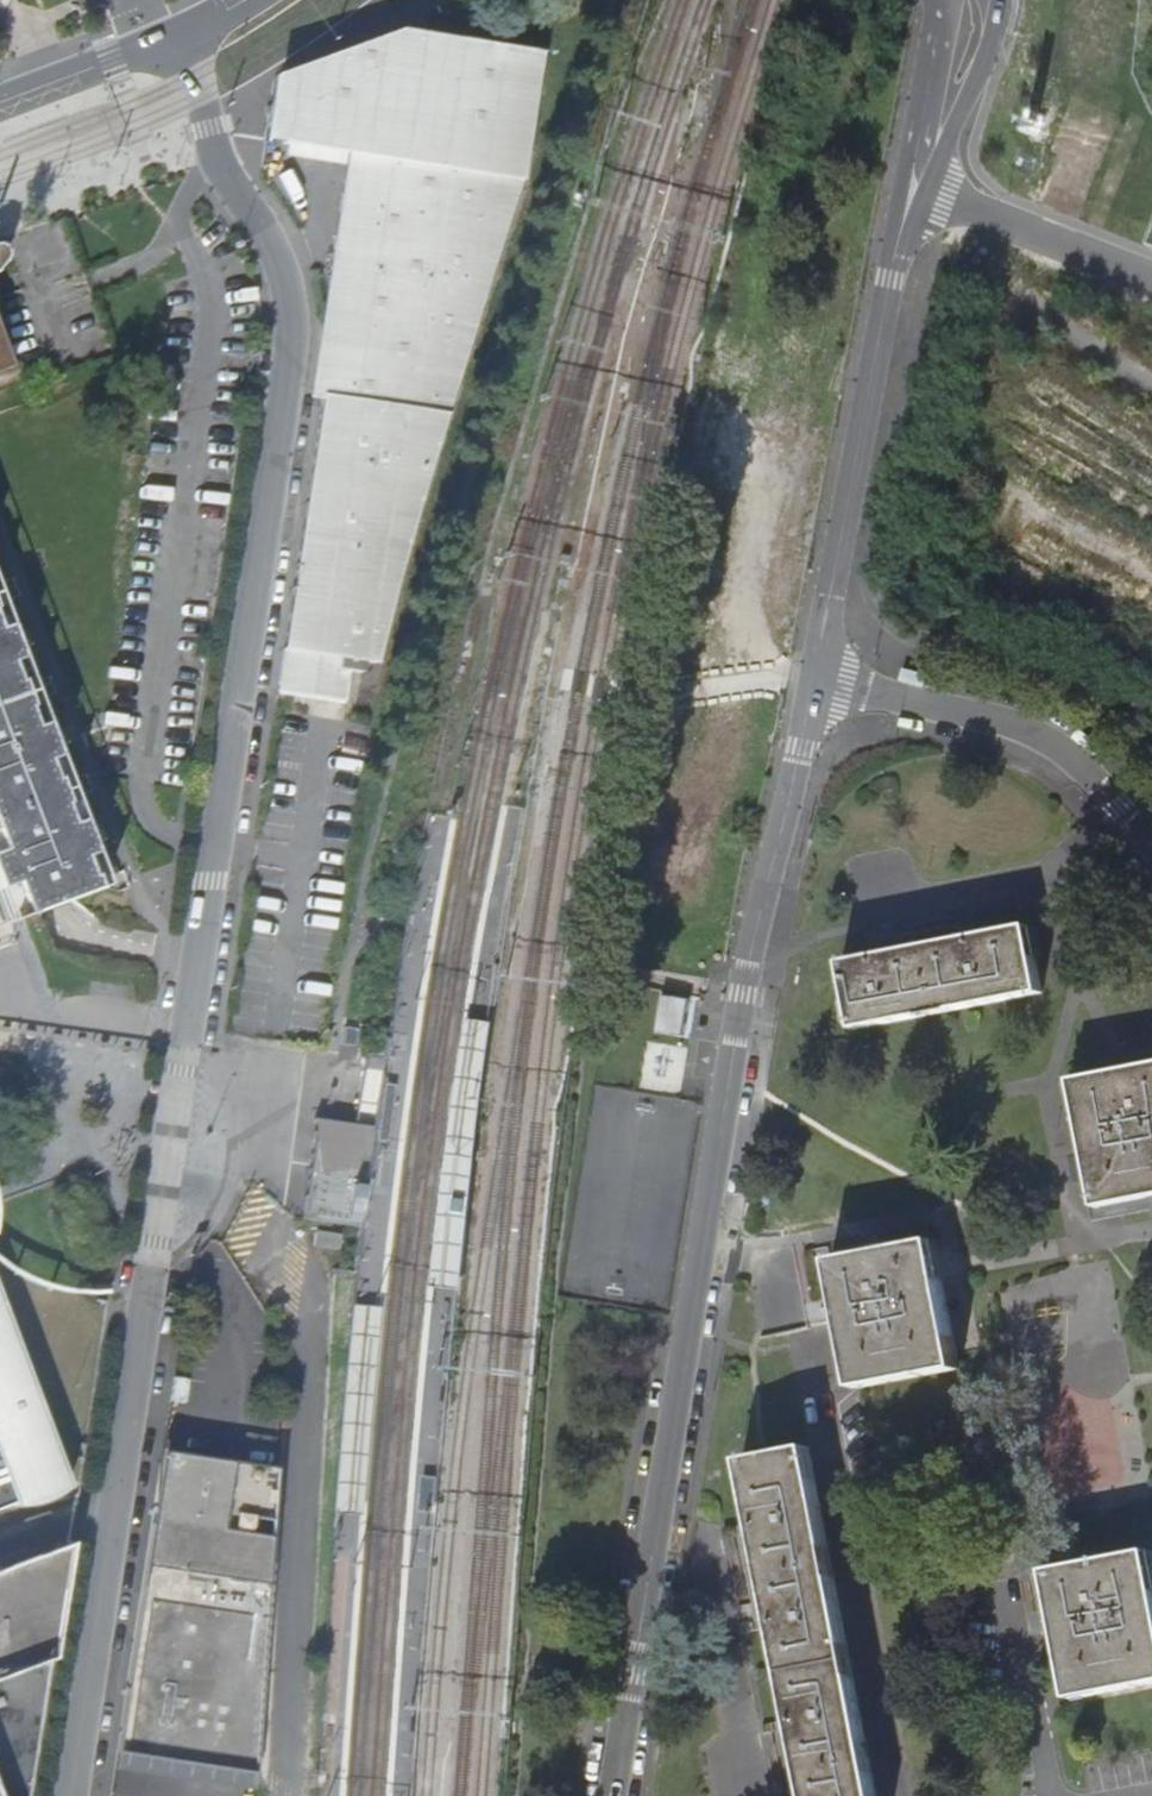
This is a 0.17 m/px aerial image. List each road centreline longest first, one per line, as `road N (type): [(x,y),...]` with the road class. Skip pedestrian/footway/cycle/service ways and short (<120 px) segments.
road 1 (residential): [(165,40),(200,95),(221,161),(285,264),(295,327),(72,1795)]
road 2 (residential): [(813,681),(743,995),(614,1795)]
road 3 (residential): [(925,176),(899,241),(813,681)]
road 4 (residential): [(809,1359),(900,1795)]
road 5 (residential): [(813,681),(1035,735),(1074,761),(1151,843)]
road 6 (residential): [(925,176),(980,74),(1002,0)]
road 7 (residential): [(165,40),(0,103)]
road 8 (residential): [(938,0),(925,176)]

